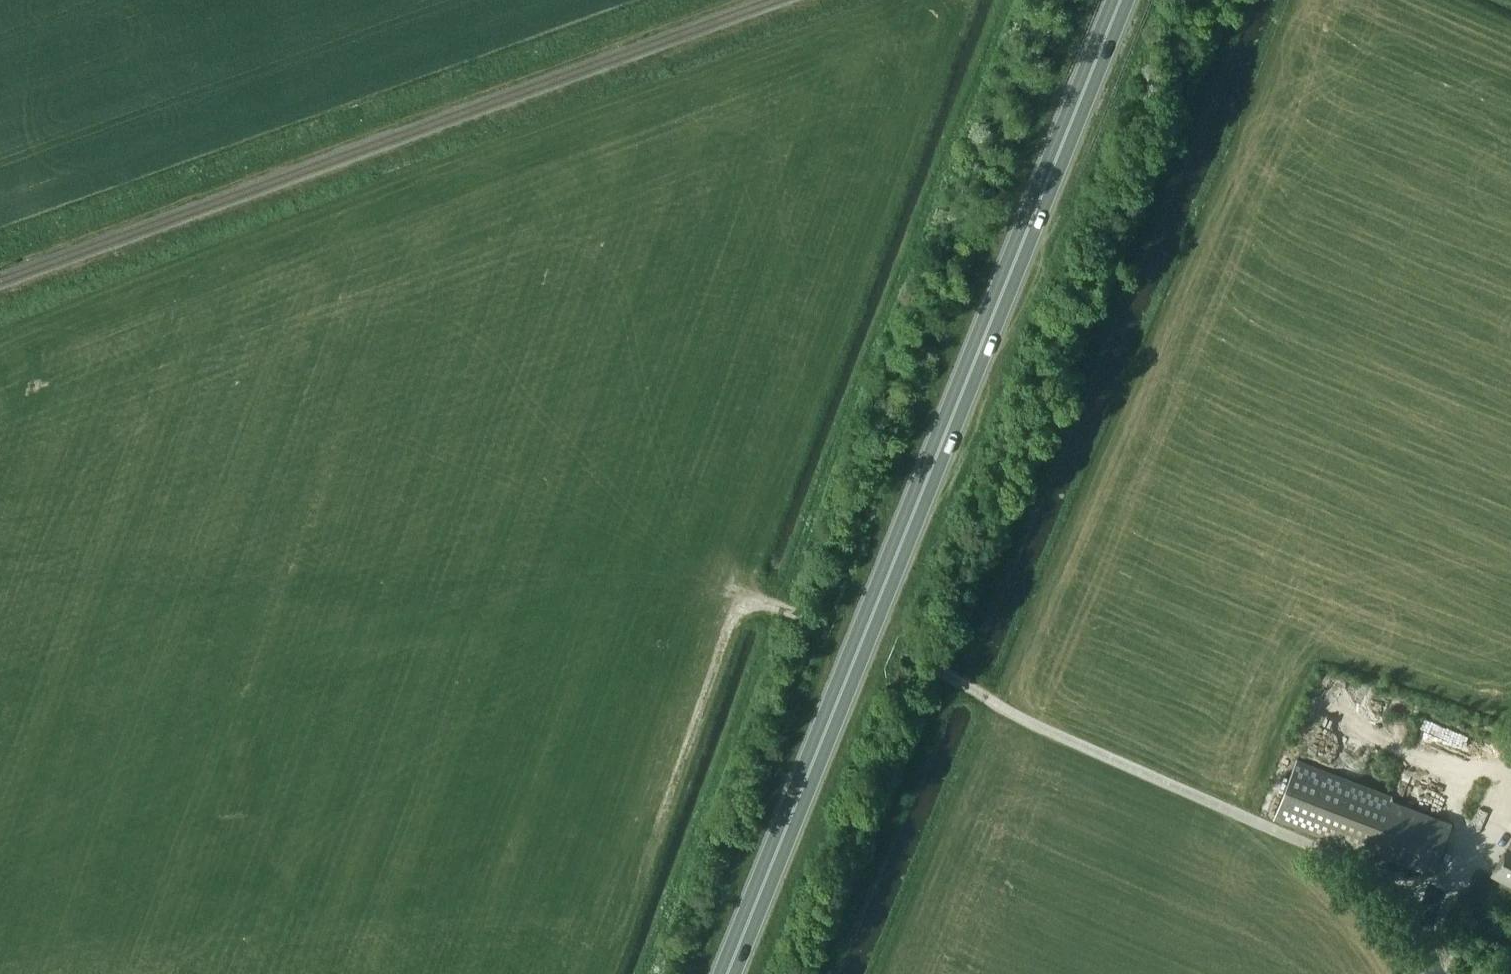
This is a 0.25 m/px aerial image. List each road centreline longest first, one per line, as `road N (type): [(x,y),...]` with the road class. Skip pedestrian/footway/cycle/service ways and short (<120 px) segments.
road 1 (trunk): [(727,973),(1123,0)]
road 2 (track): [(1437,904),(932,668),(757,603),(738,615),(662,822)]

